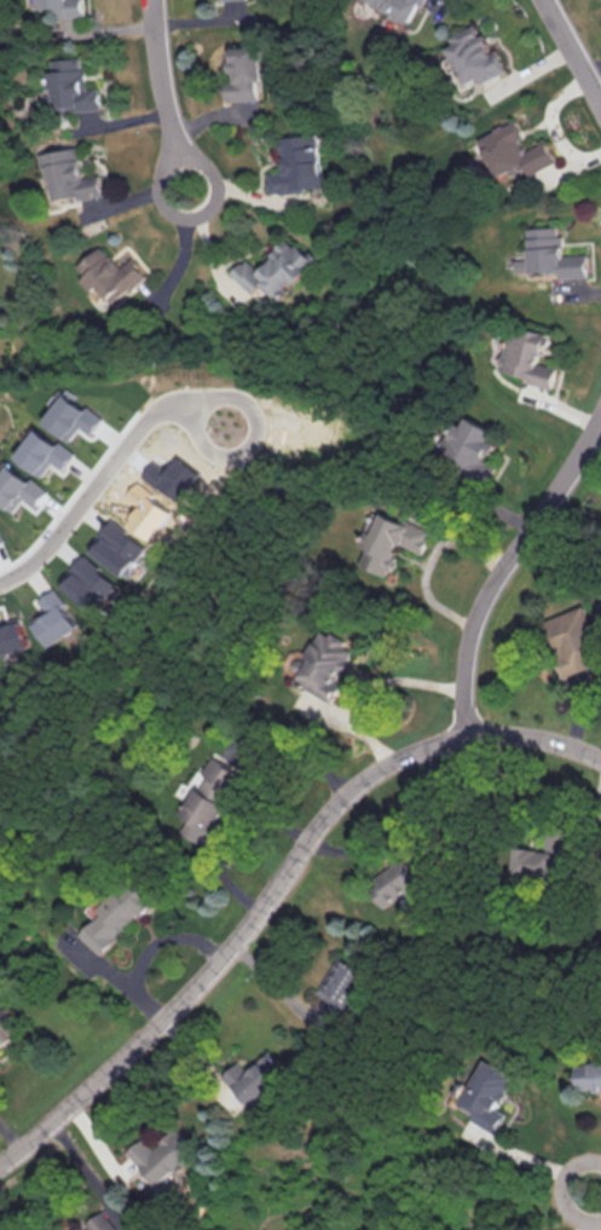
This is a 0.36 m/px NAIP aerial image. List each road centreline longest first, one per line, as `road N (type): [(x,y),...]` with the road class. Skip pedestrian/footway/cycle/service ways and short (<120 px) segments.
road 1 (residential): [(600,761),(498,733),(392,760),(328,812),(206,977),(0,1160)]
road 2 (residential): [(600,420),(476,617),(464,682),(469,737)]
road 3 (residential): [(0,582),(30,564),(154,411),(232,420)]
road 4 (residential): [(181,155),(163,168),(157,191),(168,212),(189,221),(212,214),(224,196),(221,172),(206,156),(181,155)]
road 5 (residential): [(156,0),(161,75),(181,155)]

